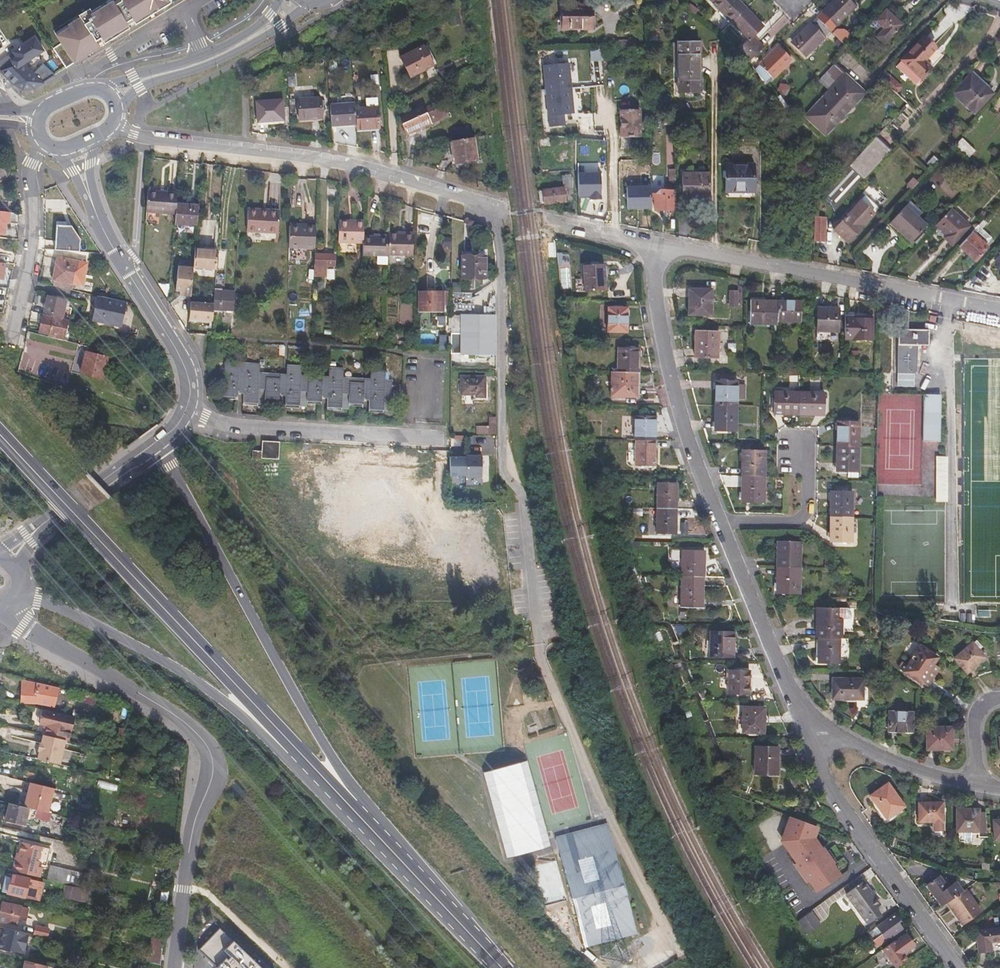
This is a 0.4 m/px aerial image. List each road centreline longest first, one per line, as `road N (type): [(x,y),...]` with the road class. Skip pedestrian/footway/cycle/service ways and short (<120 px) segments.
road 1 (primary): [(390,850),(0,437)]
road 2 (primary): [(452,917),(318,733),(153,446)]
road 3 (residential): [(174,967),(189,848),(212,776),(206,743),(171,712),(20,623),(2,600)]
road 4 (primary): [(13,591),(60,607),(183,672),(390,850)]
road 5 (residential): [(485,205),(499,221),(507,459),(520,493),(540,643)]
road 6 (unclassified): [(110,125),(145,138),(345,164),(485,205)]
road 7 (unclassified): [(653,245),(999,310)]
road 8 (unclassified): [(720,520),(661,346),(653,245)]
road 9 (unclassified): [(958,967),(834,793),(810,734)]
road 10 (residential): [(184,410),(234,425),(447,438)]
road 11 (tertiary): [(184,410),(185,361),(89,196)]
road 12 (unclassified): [(810,734),(720,520)]
road 13 (secondary): [(115,107),(139,88),(256,44),(313,2)]
road 14 (secondary): [(279,0),(259,25),(221,48),(98,89)]
road 15 (residential): [(12,340),(32,252),(31,163),(41,142)]
road 16 (residential): [(810,734),(972,787)]
road 17 (tertiary): [(26,544),(153,446)]
road 18 (residential): [(720,520),(786,522),(799,513),(792,455)]
road 19 (track): [(286,967),(210,897),(184,889)]

